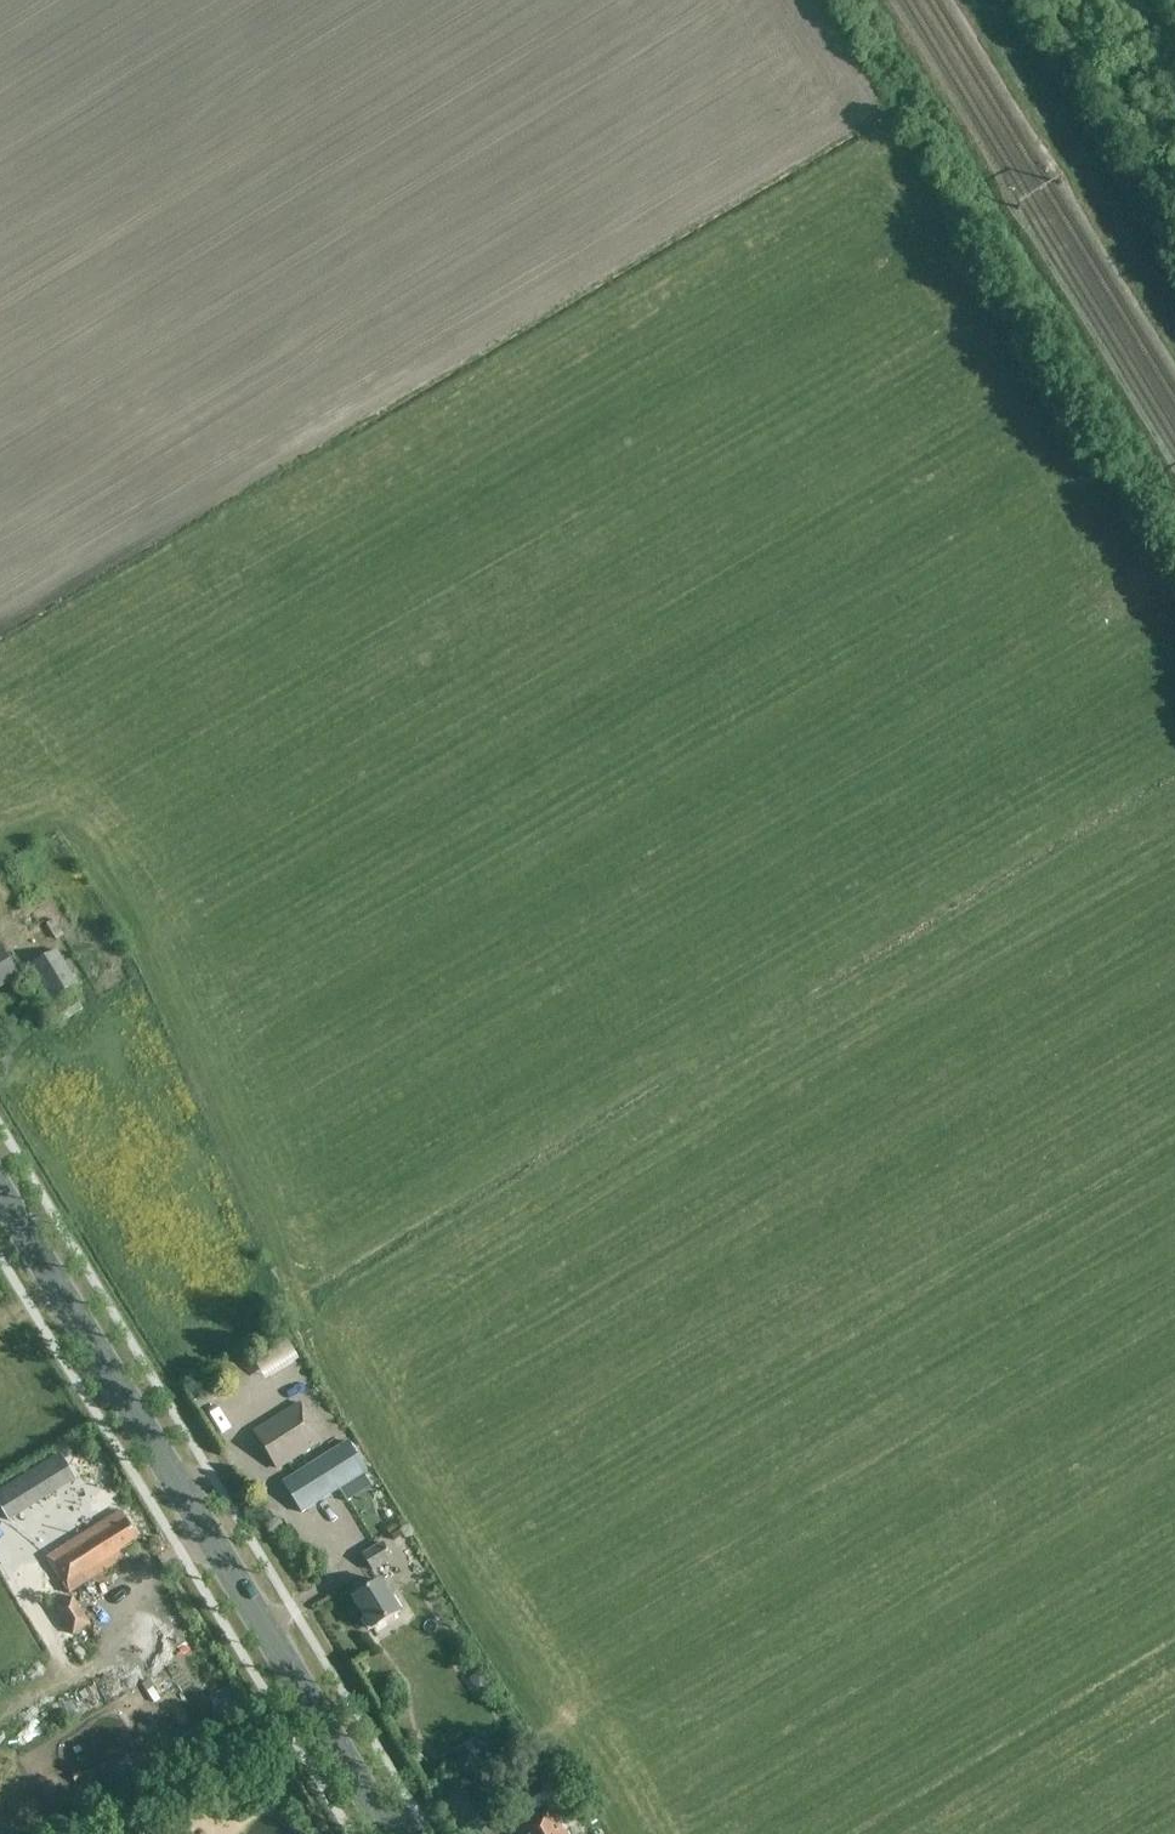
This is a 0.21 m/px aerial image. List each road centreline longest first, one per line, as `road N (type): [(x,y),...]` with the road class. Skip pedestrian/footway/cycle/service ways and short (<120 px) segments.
road 1 (secondary): [(389,1833),(0,1193)]
road 2 (track): [(1174,278),(1006,0)]

